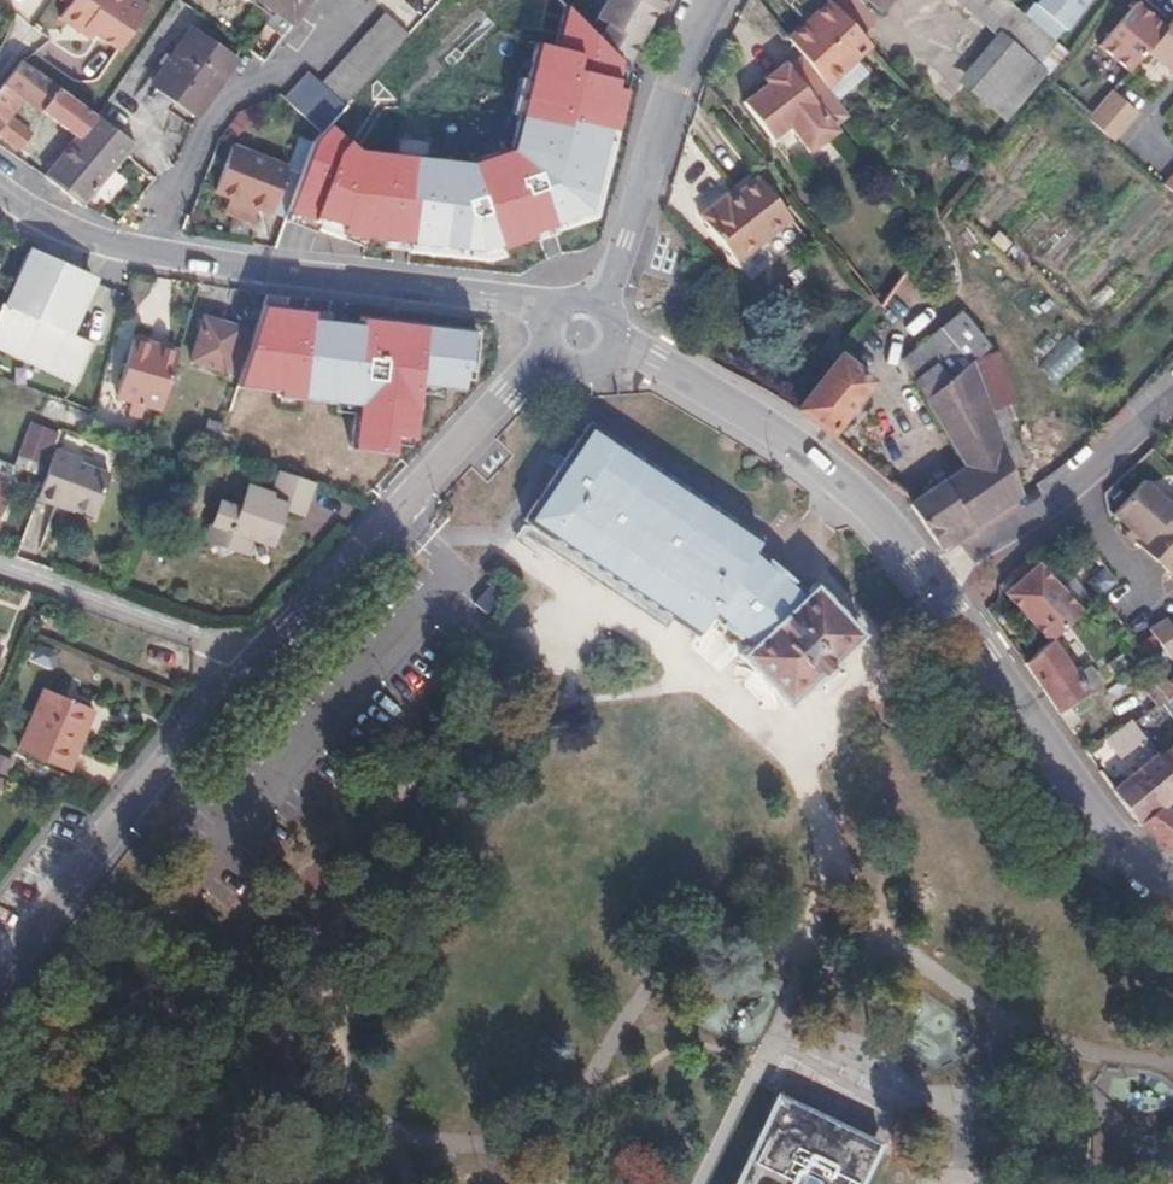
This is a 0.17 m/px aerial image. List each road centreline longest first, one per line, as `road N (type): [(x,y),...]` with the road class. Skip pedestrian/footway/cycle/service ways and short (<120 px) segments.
road 1 (residential): [(250,662),(507,396),(579,334)]
road 2 (residential): [(579,334),(627,345),(690,380),(913,549),(952,594)]
road 3 (residential): [(579,334),(530,307),(487,298),(153,253)]
road 4 (residential): [(0,947),(250,662)]
road 5 (residential): [(579,334),(614,284),(678,71),(715,0)]
road 6 (residential): [(952,594),(1120,836),(1172,874)]
road 7 (residential): [(349,0),(305,63),(222,100),(153,253)]
road 8 (residential): [(0,564),(250,662)]
road 9 (residential): [(153,253),(35,217),(0,189)]
road 10 (residential): [(1071,490),(952,594)]
road 11 (residential): [(1172,404),(1071,490)]

